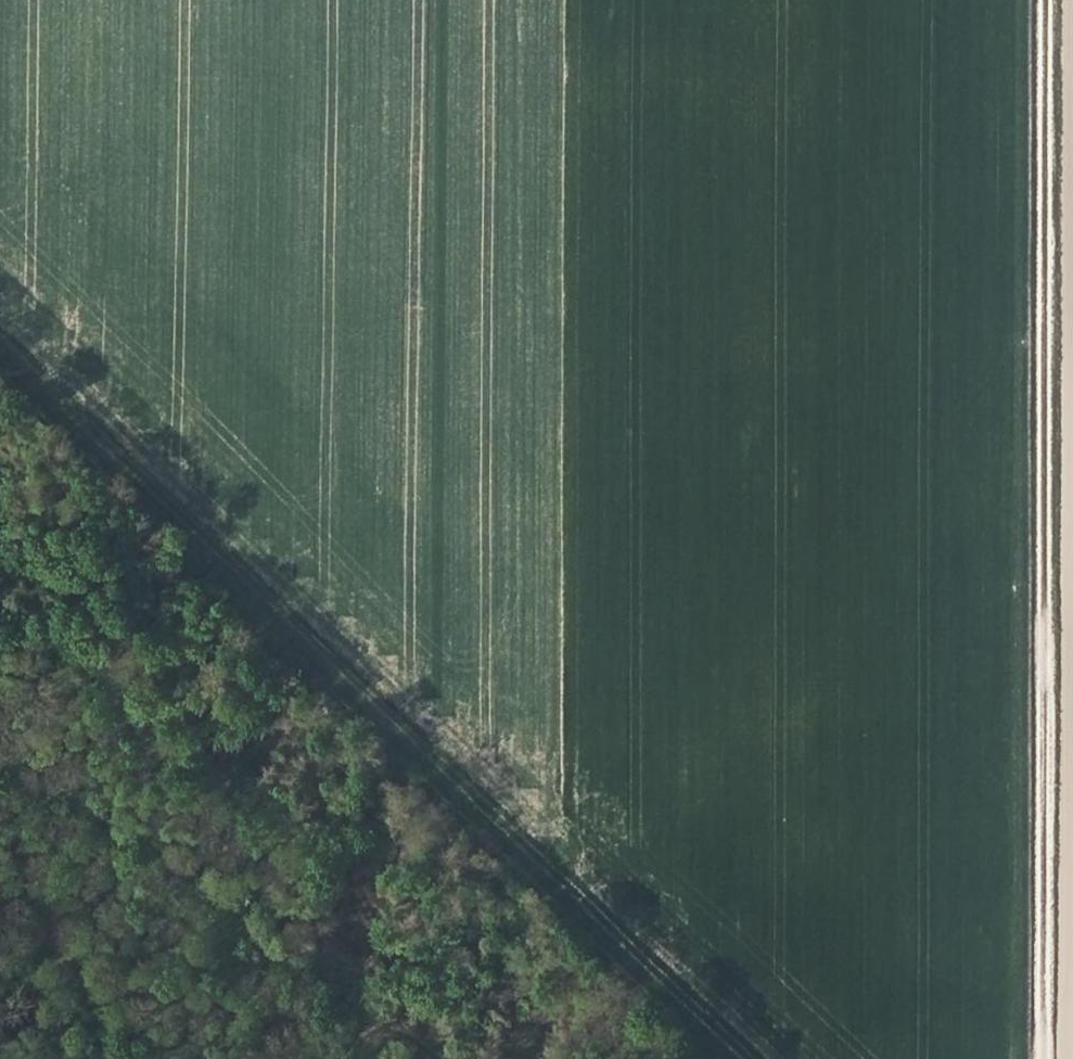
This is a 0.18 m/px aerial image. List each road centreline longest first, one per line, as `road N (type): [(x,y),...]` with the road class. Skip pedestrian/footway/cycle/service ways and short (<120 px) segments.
road 1 (track): [(1033,0),(1031,1058)]

